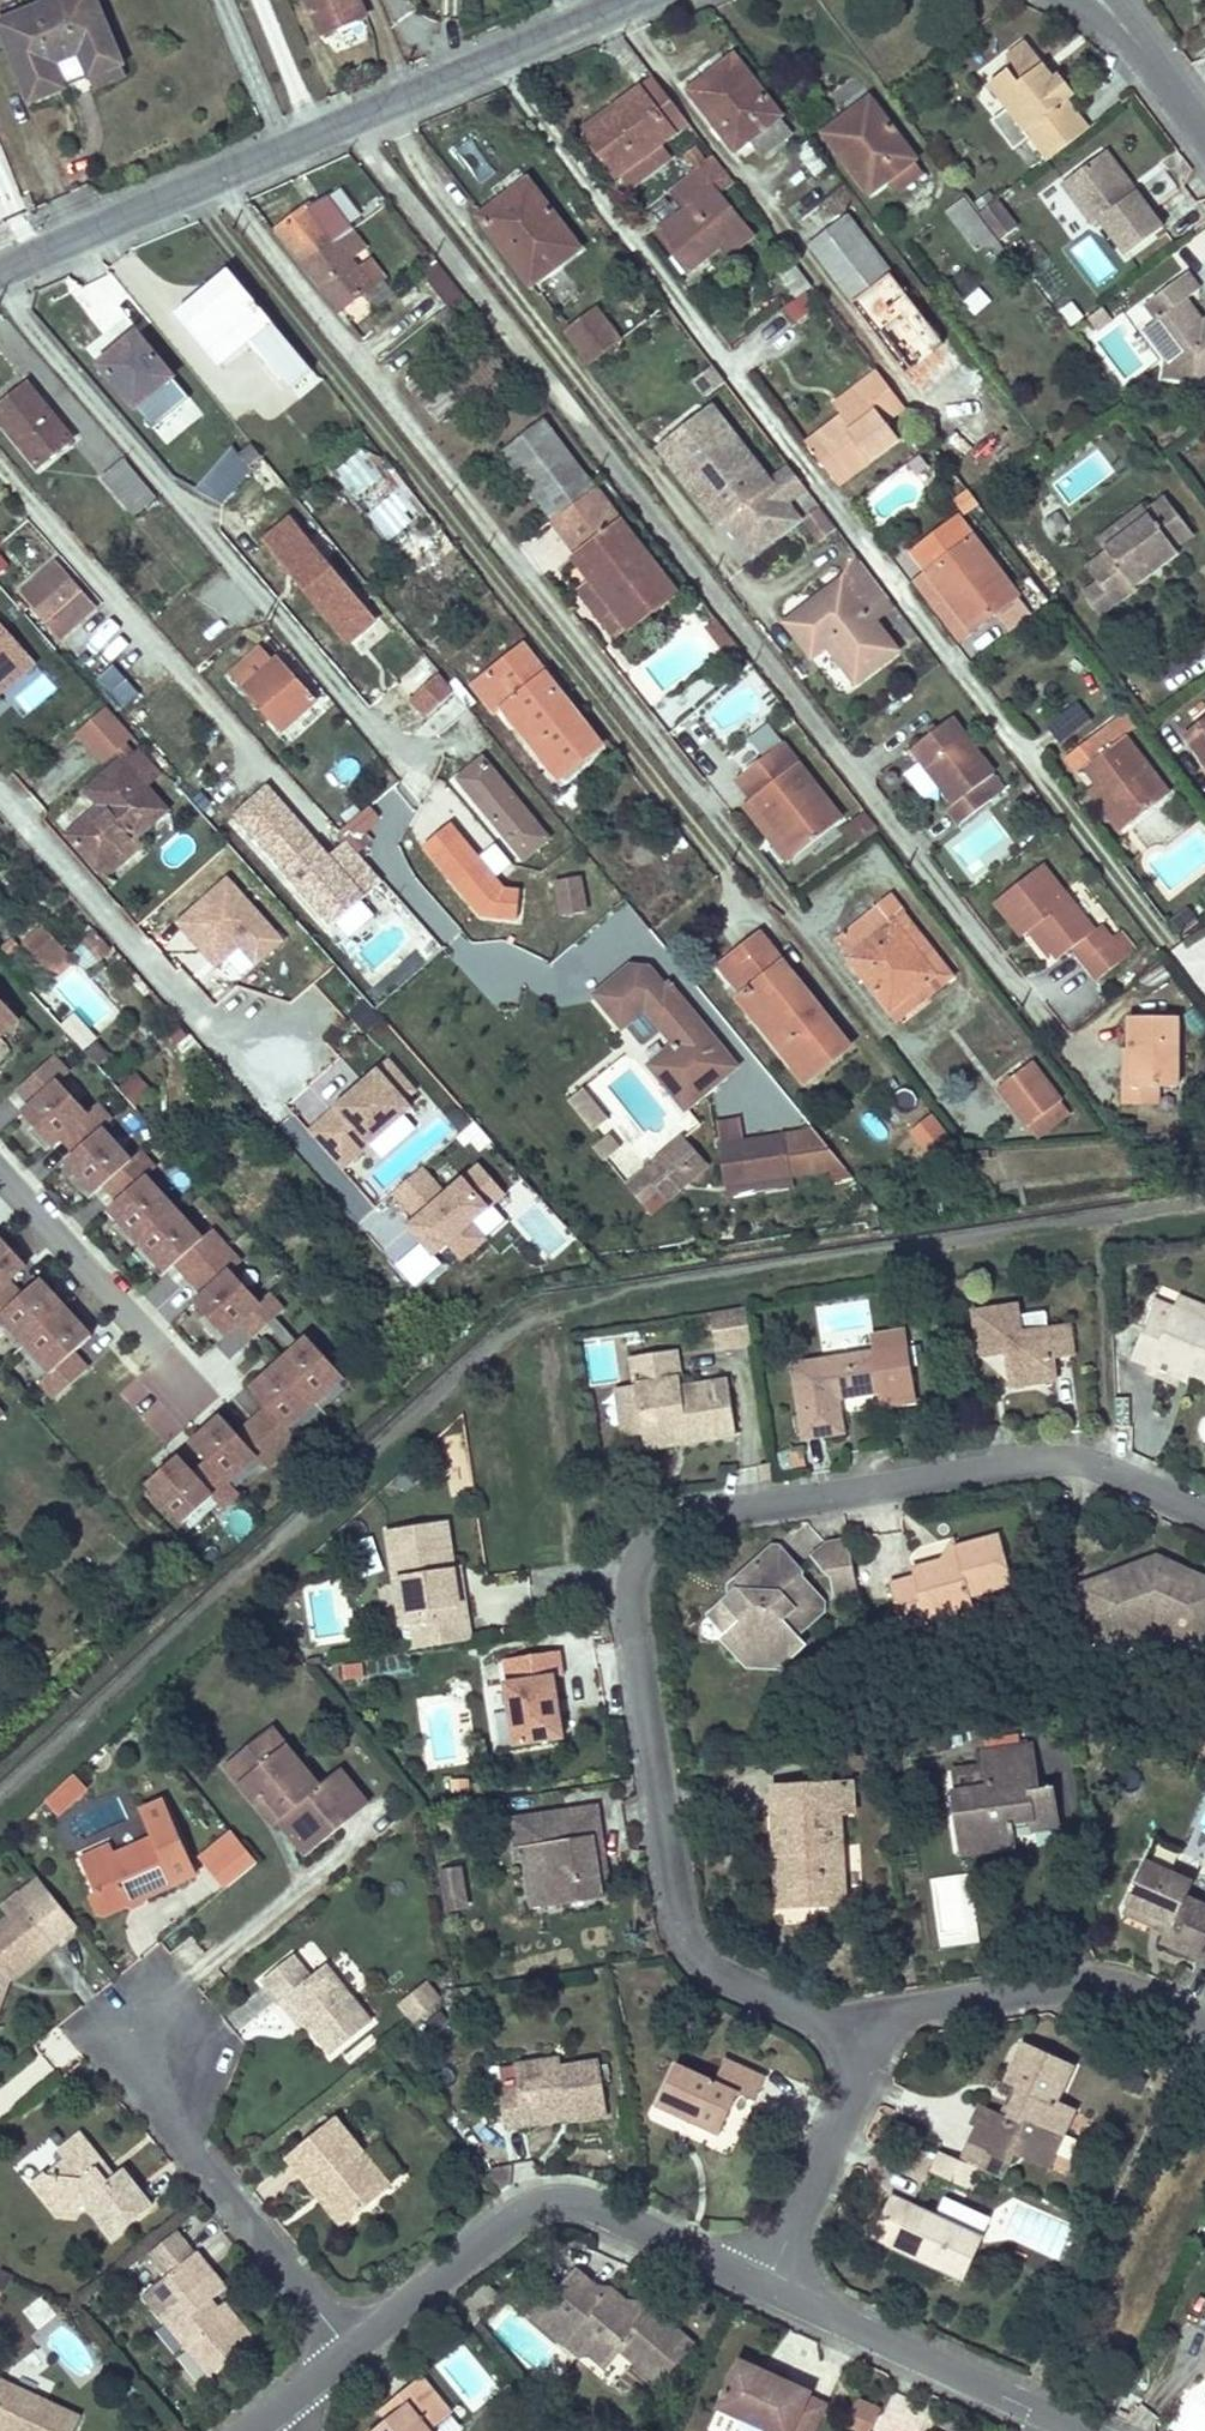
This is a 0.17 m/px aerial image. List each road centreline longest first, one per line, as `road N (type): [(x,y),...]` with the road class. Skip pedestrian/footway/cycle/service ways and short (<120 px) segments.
road 1 (residential): [(1204,1514),(1108,1471),(1038,1463),(709,1517),(667,1535),(640,1560),(628,1610),(677,1917),(700,1957),(726,1976),(781,2004),(836,2019)]
road 2 (residential): [(0,270),(627,0)]
road 3 (residential): [(351,2353),(512,2221),(556,2203),(610,2214),(766,2288)]
road 4 (residential): [(351,2353),(186,2142),(160,2060),(162,2033)]
road 5 (residential): [(856,2018),(1064,1987),(1112,1990),(1204,2027)]
road 6 (residential): [(766,2288),(1063,2425)]
road 7 (residential): [(0,1181),(197,1412)]
road 8 (residential): [(766,2288),(862,2057),(856,2018)]
road 9 (residential): [(1204,123),(1111,11)]

